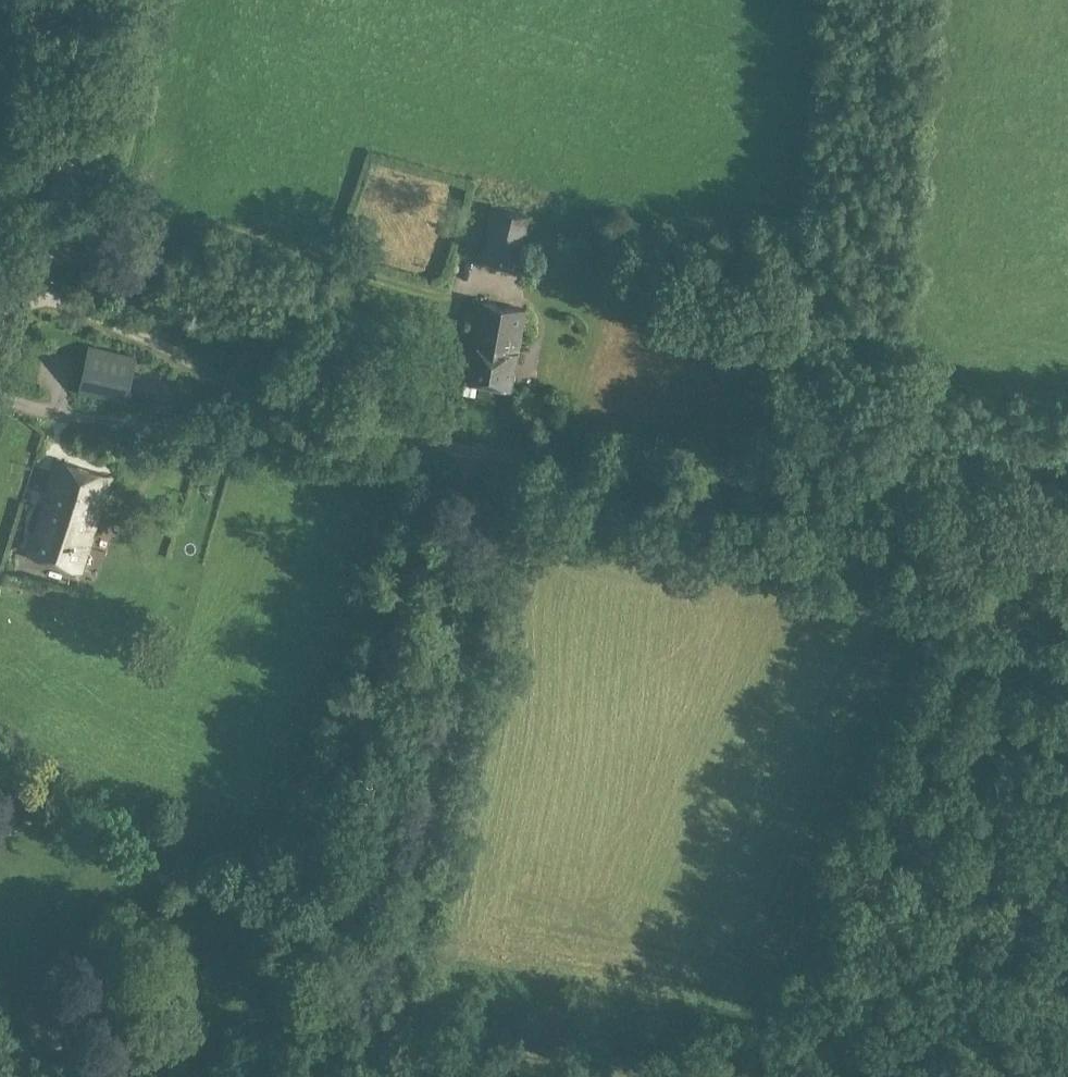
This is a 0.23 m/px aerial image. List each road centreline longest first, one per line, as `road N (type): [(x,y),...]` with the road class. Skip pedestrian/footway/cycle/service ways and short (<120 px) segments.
road 1 (track): [(1067,534),(851,494),(336,430),(266,407),(200,362),(24,283)]
road 2 (track): [(469,451),(322,1076)]
road 3 (track): [(334,1026),(665,1076)]
road 4 (tertiary): [(0,317),(24,283),(49,206),(94,0)]
road 5 (track): [(32,252),(115,257),(179,229),(208,229),(328,263)]

